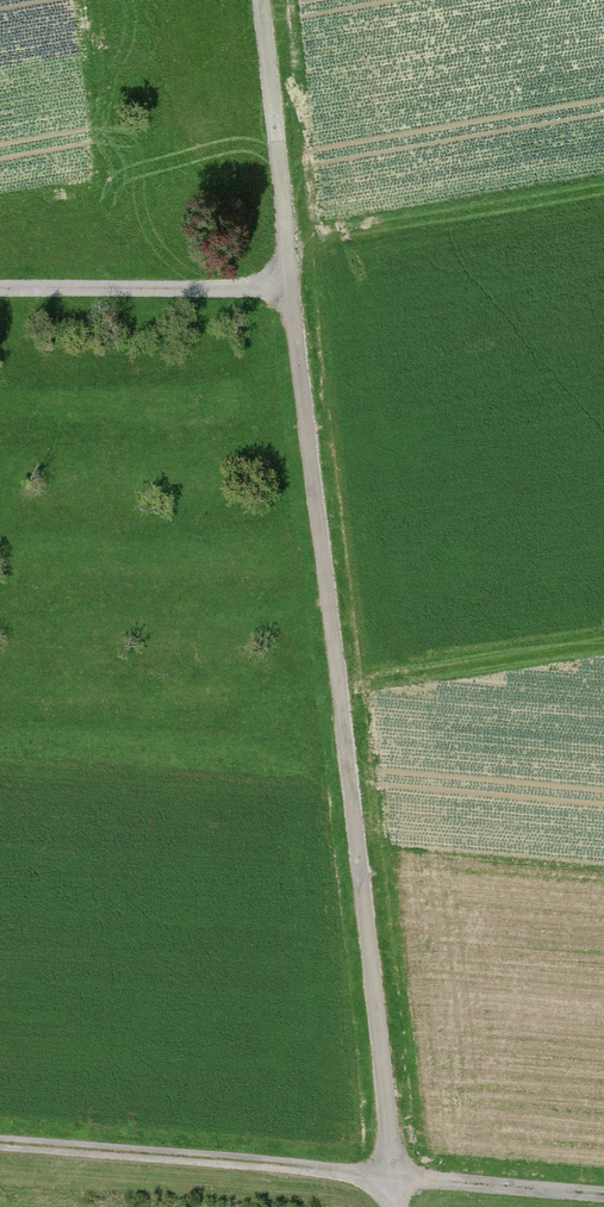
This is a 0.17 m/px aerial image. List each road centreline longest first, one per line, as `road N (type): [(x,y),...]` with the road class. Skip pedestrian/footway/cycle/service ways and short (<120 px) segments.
road 1 (track): [(400,1206),(259,0)]
road 2 (track): [(0,1145),(603,1194)]
road 3 (track): [(0,291),(289,289)]

